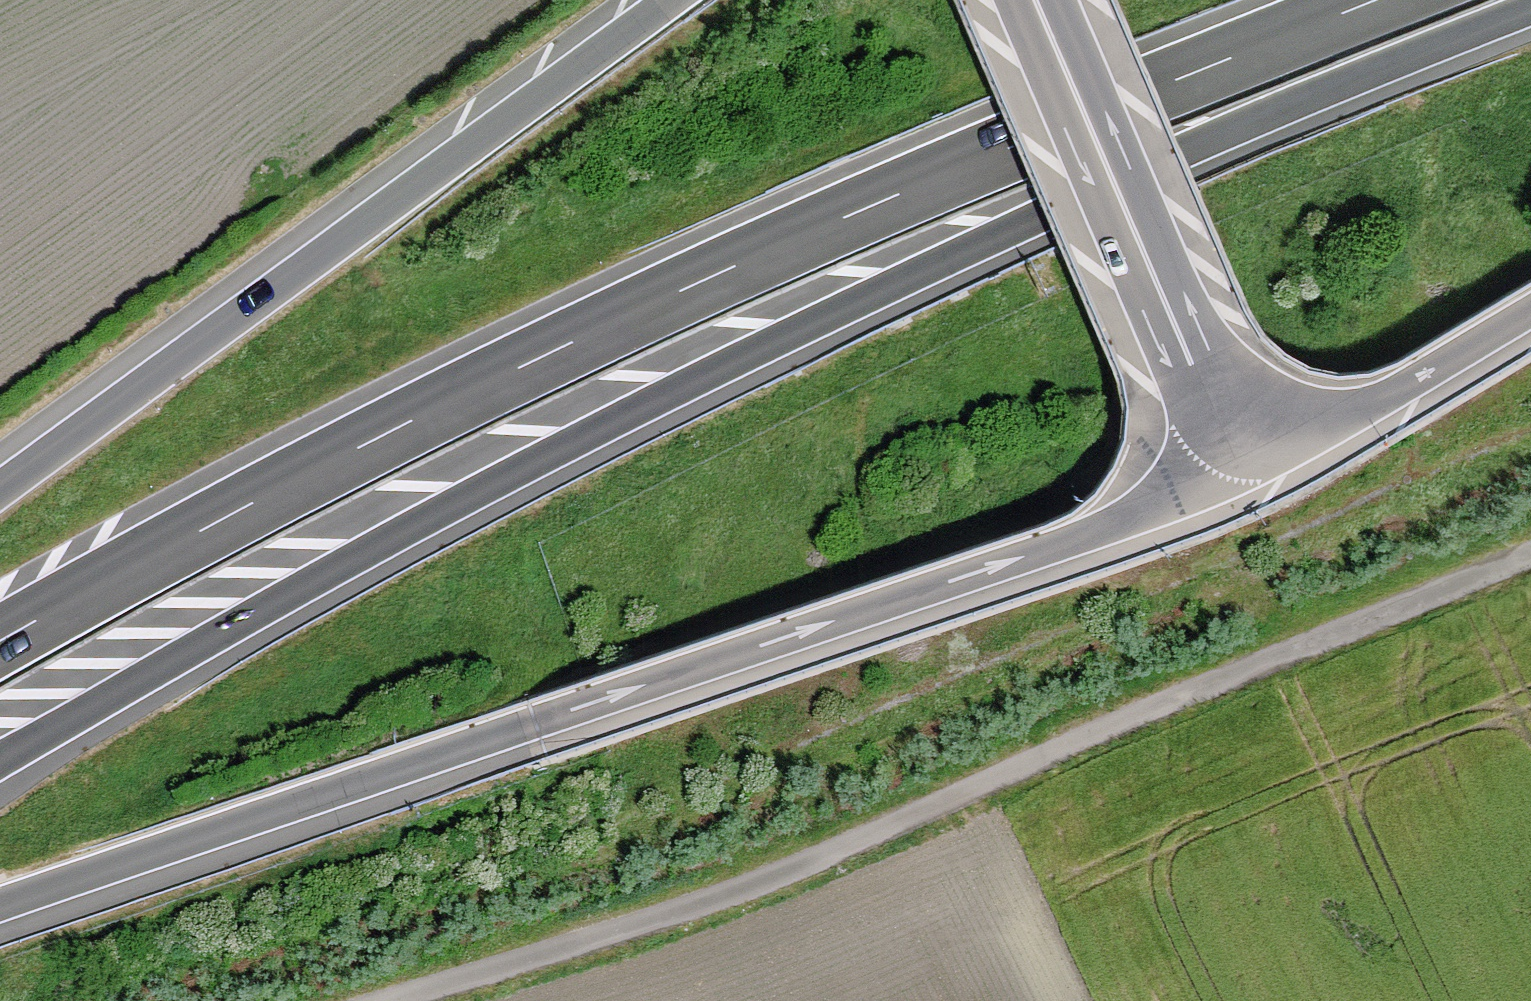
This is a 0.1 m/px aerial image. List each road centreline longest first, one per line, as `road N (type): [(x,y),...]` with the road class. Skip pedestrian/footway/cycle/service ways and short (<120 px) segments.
road 1 (motorway): [(0,756),(245,610),(507,471),(1285,106),(1530,7)]
road 2 (motorway): [(1377,0),(799,235),(452,393),(196,521),(0,638)]
road 3 (motorway): [(0,909),(1097,532),(1153,504),(1198,461),(1219,423)]
road 4 (track): [(1530,551),(843,852),(386,1000)]
road 5 (motorway): [(674,0),(0,487)]
road 6 (motorway): [(1219,423),(1036,0)]
road 7 (motorway): [(1219,423),(1270,429),(1315,423),(1375,401),(1530,312)]

